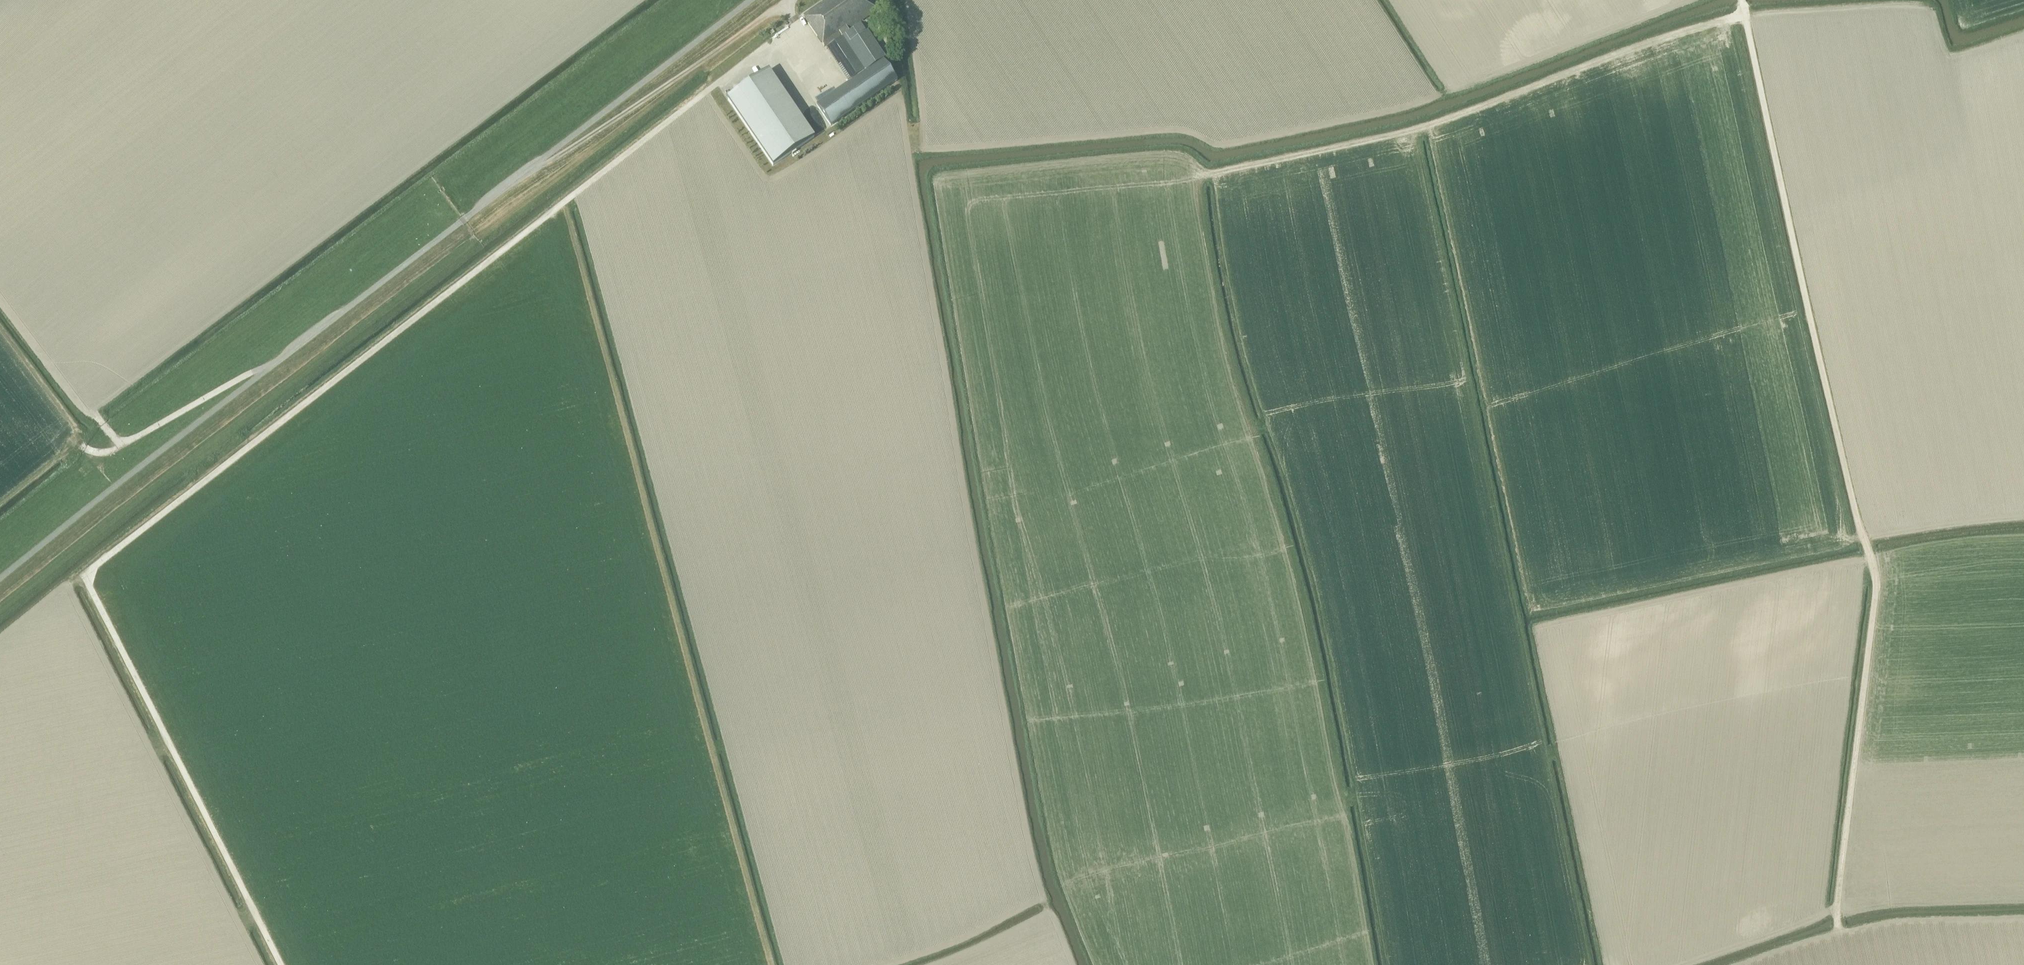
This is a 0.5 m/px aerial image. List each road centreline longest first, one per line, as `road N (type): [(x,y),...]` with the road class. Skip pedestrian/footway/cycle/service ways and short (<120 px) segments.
road 1 (unclassified): [(0,580),(751,0)]

